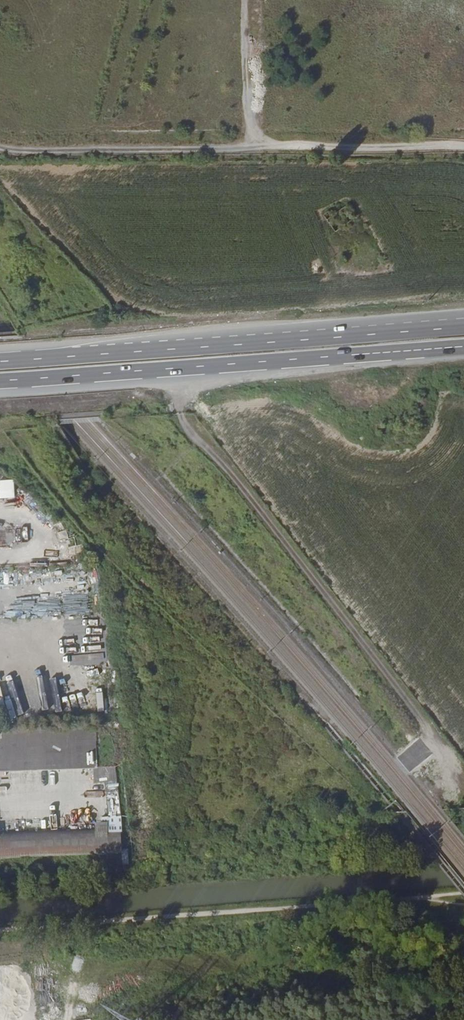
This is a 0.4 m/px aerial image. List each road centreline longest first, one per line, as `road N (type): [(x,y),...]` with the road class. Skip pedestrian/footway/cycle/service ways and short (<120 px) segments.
road 1 (trunk): [(463,327),(0,362)]
road 2 (trunk): [(0,381),(463,347)]
road 3 (track): [(276,149),(249,111),(247,0)]

